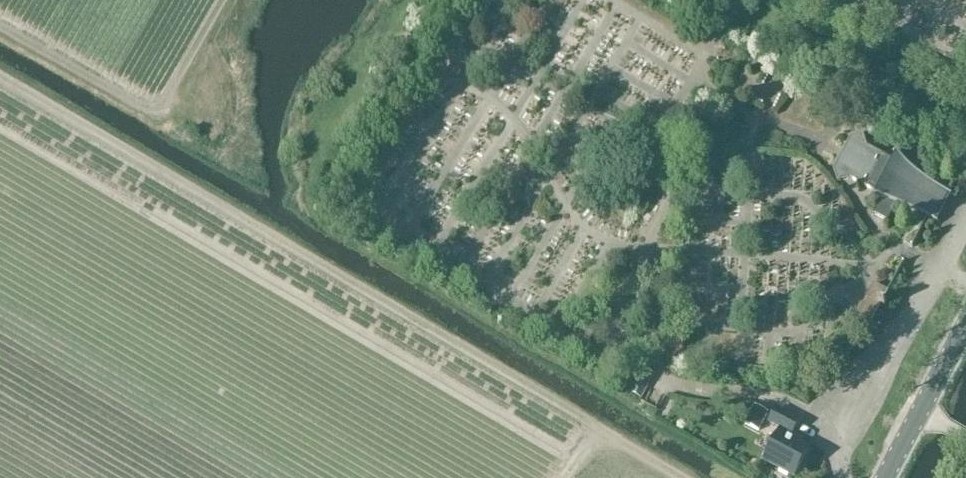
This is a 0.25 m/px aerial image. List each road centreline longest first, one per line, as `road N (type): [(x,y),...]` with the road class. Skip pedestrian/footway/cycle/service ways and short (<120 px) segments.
road 1 (unclassified): [(887,477),(965,326)]

